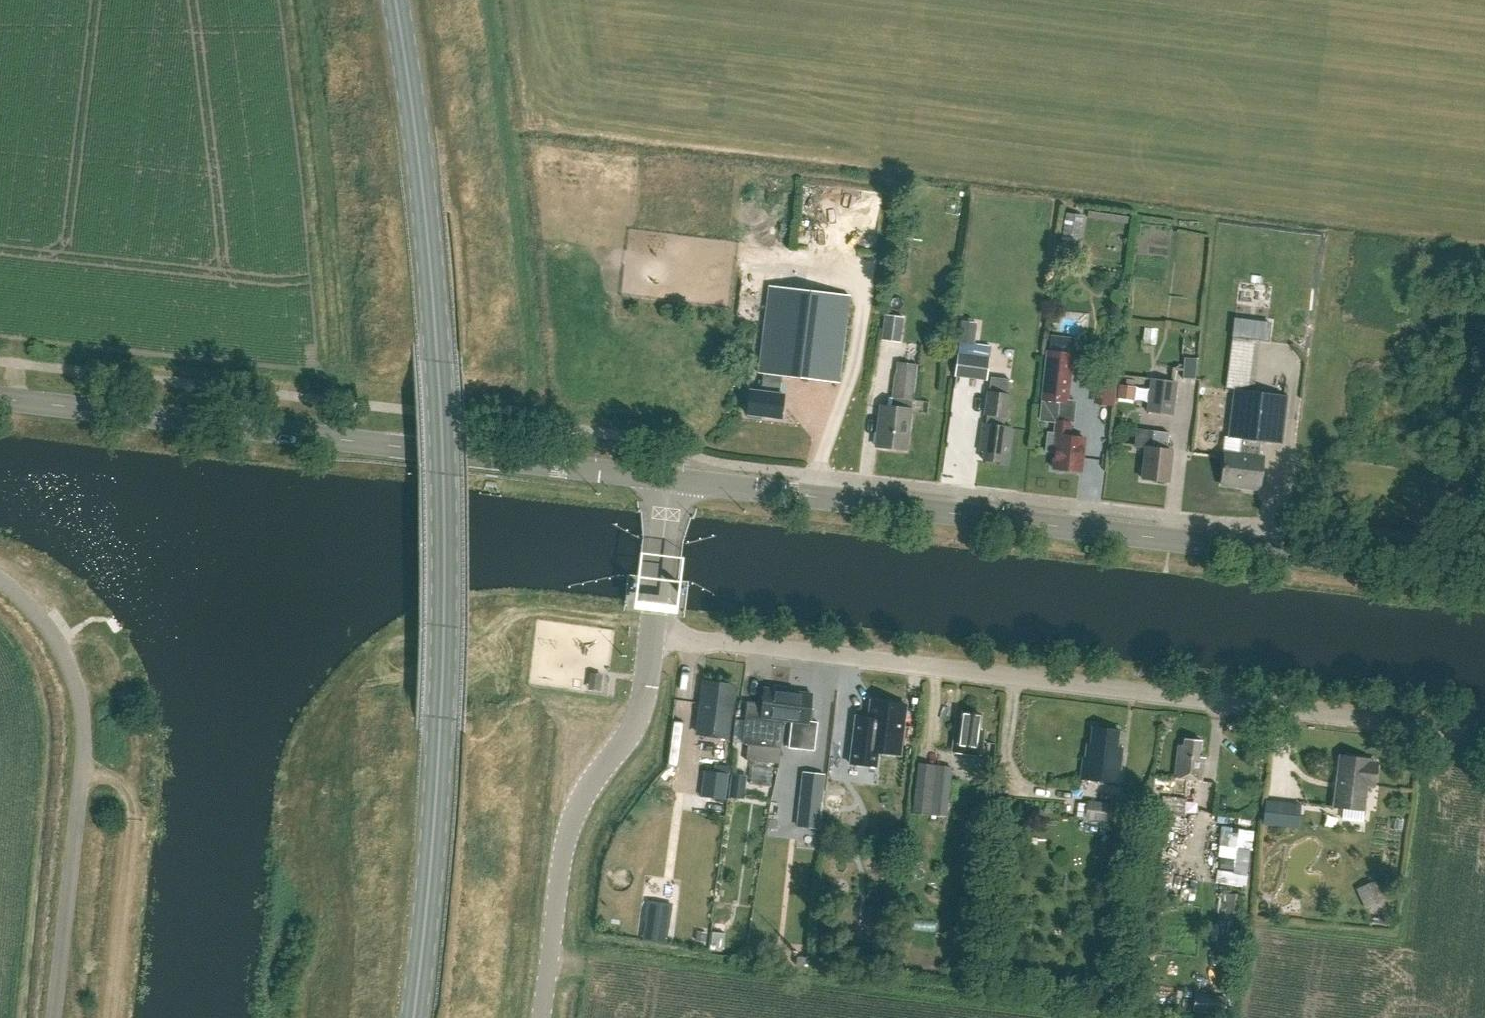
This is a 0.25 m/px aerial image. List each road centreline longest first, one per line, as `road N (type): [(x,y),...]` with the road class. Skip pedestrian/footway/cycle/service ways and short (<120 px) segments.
road 1 (secondary): [(413,1017),(441,721),(440,478),(428,243),(395,0)]
road 2 (unclassified): [(1484,733),(653,640)]
road 3 (tertiary): [(1484,575),(671,478)]
road 4 (tertiary): [(671,478),(0,396)]
road 5 (unclassified): [(53,1017),(83,768),(82,708),(62,651),(34,607),(0,576)]
road 6 (unclassified): [(538,1017),(575,819),(638,713),(653,640)]
road 7 (unclassified): [(653,640),(671,478)]

